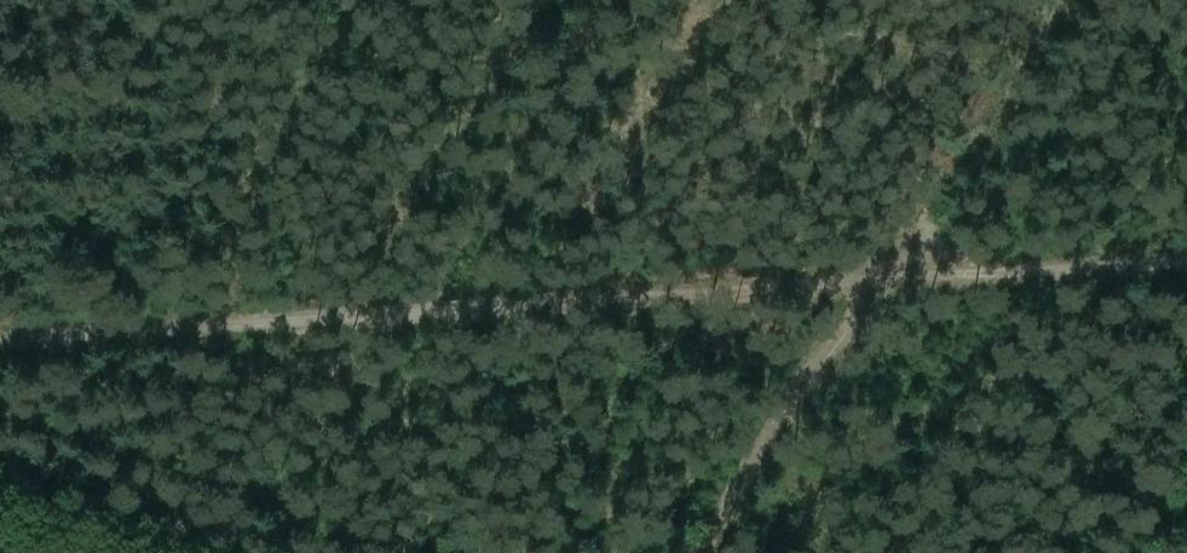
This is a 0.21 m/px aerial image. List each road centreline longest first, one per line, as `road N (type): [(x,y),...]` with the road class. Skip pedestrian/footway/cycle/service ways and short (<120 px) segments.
road 1 (track): [(0,326),(1186,243)]

